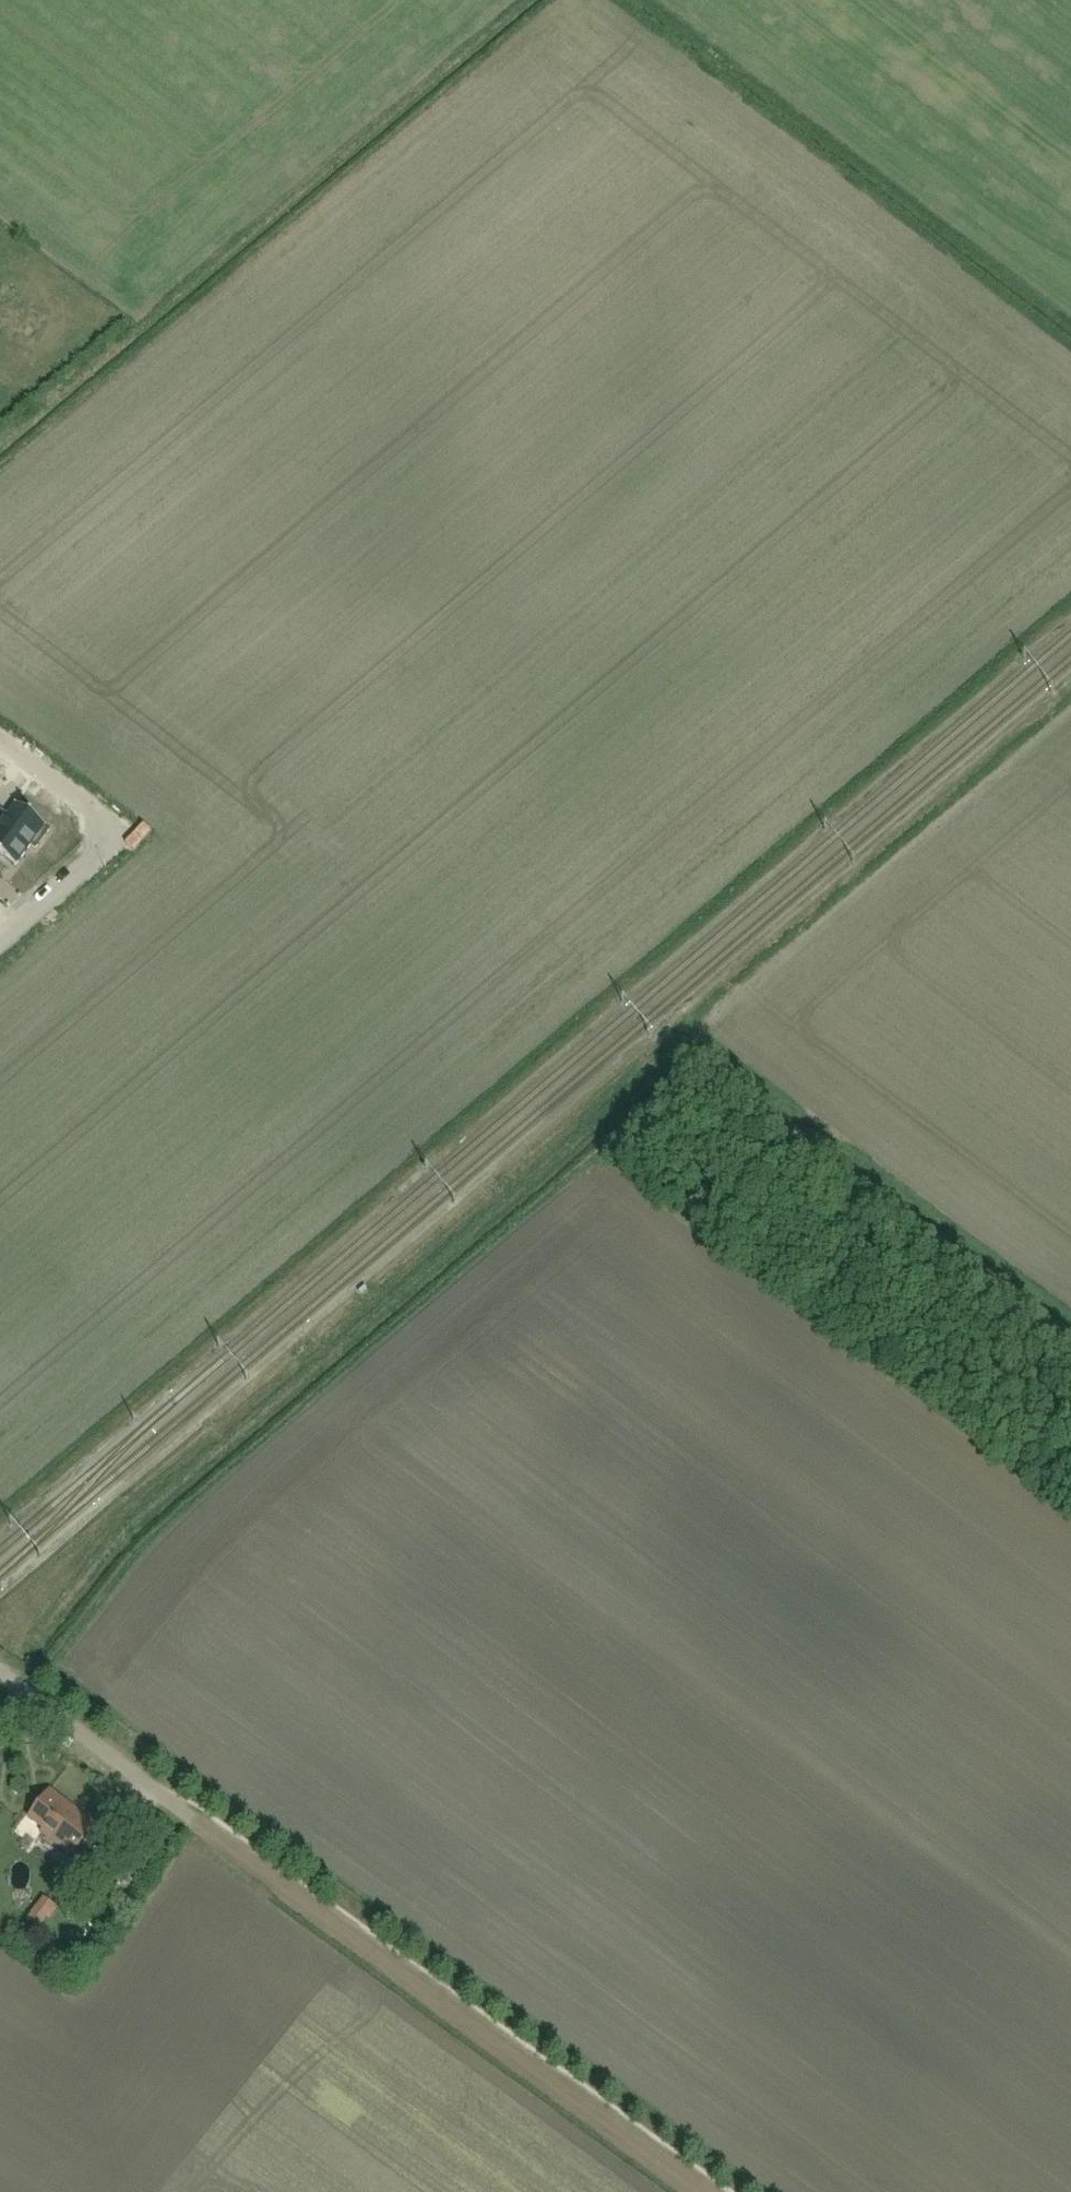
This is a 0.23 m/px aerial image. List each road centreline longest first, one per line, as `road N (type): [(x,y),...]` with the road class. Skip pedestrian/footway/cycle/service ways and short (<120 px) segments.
road 1 (track): [(697,2191),(115,1758)]
road 2 (residential): [(0,941),(122,833),(0,741)]

